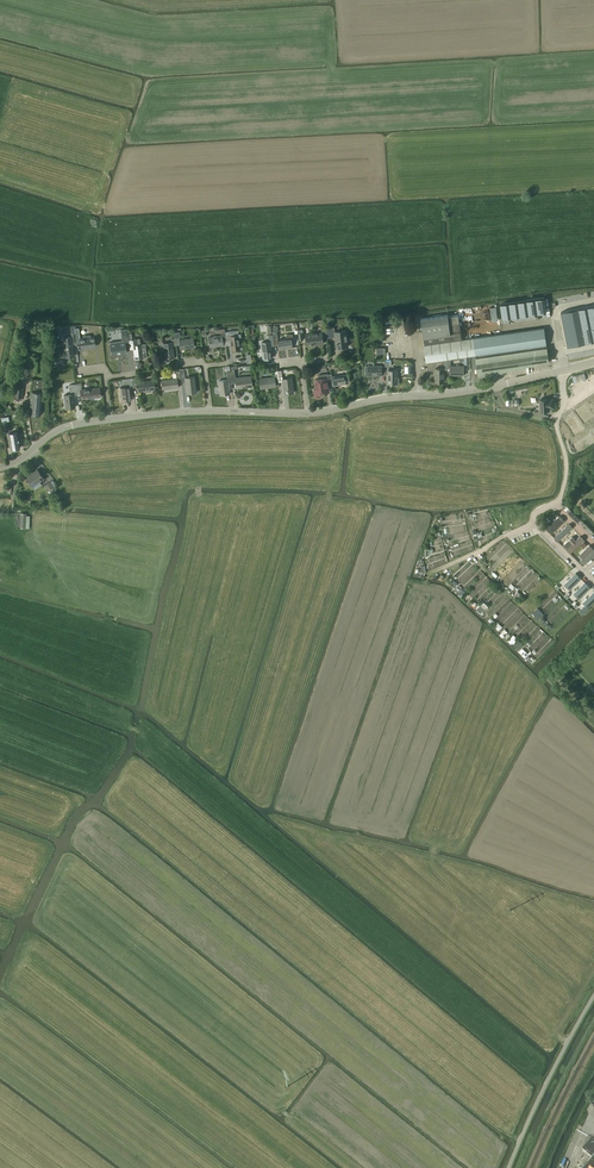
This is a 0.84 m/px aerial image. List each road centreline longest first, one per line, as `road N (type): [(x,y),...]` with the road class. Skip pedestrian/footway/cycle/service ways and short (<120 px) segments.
road 1 (tertiary): [(65,427),(163,414),(308,414),(497,386)]
road 2 (unclassified): [(425,585),(434,571),(534,524),(534,514),(560,500),(565,451),(557,419)]

